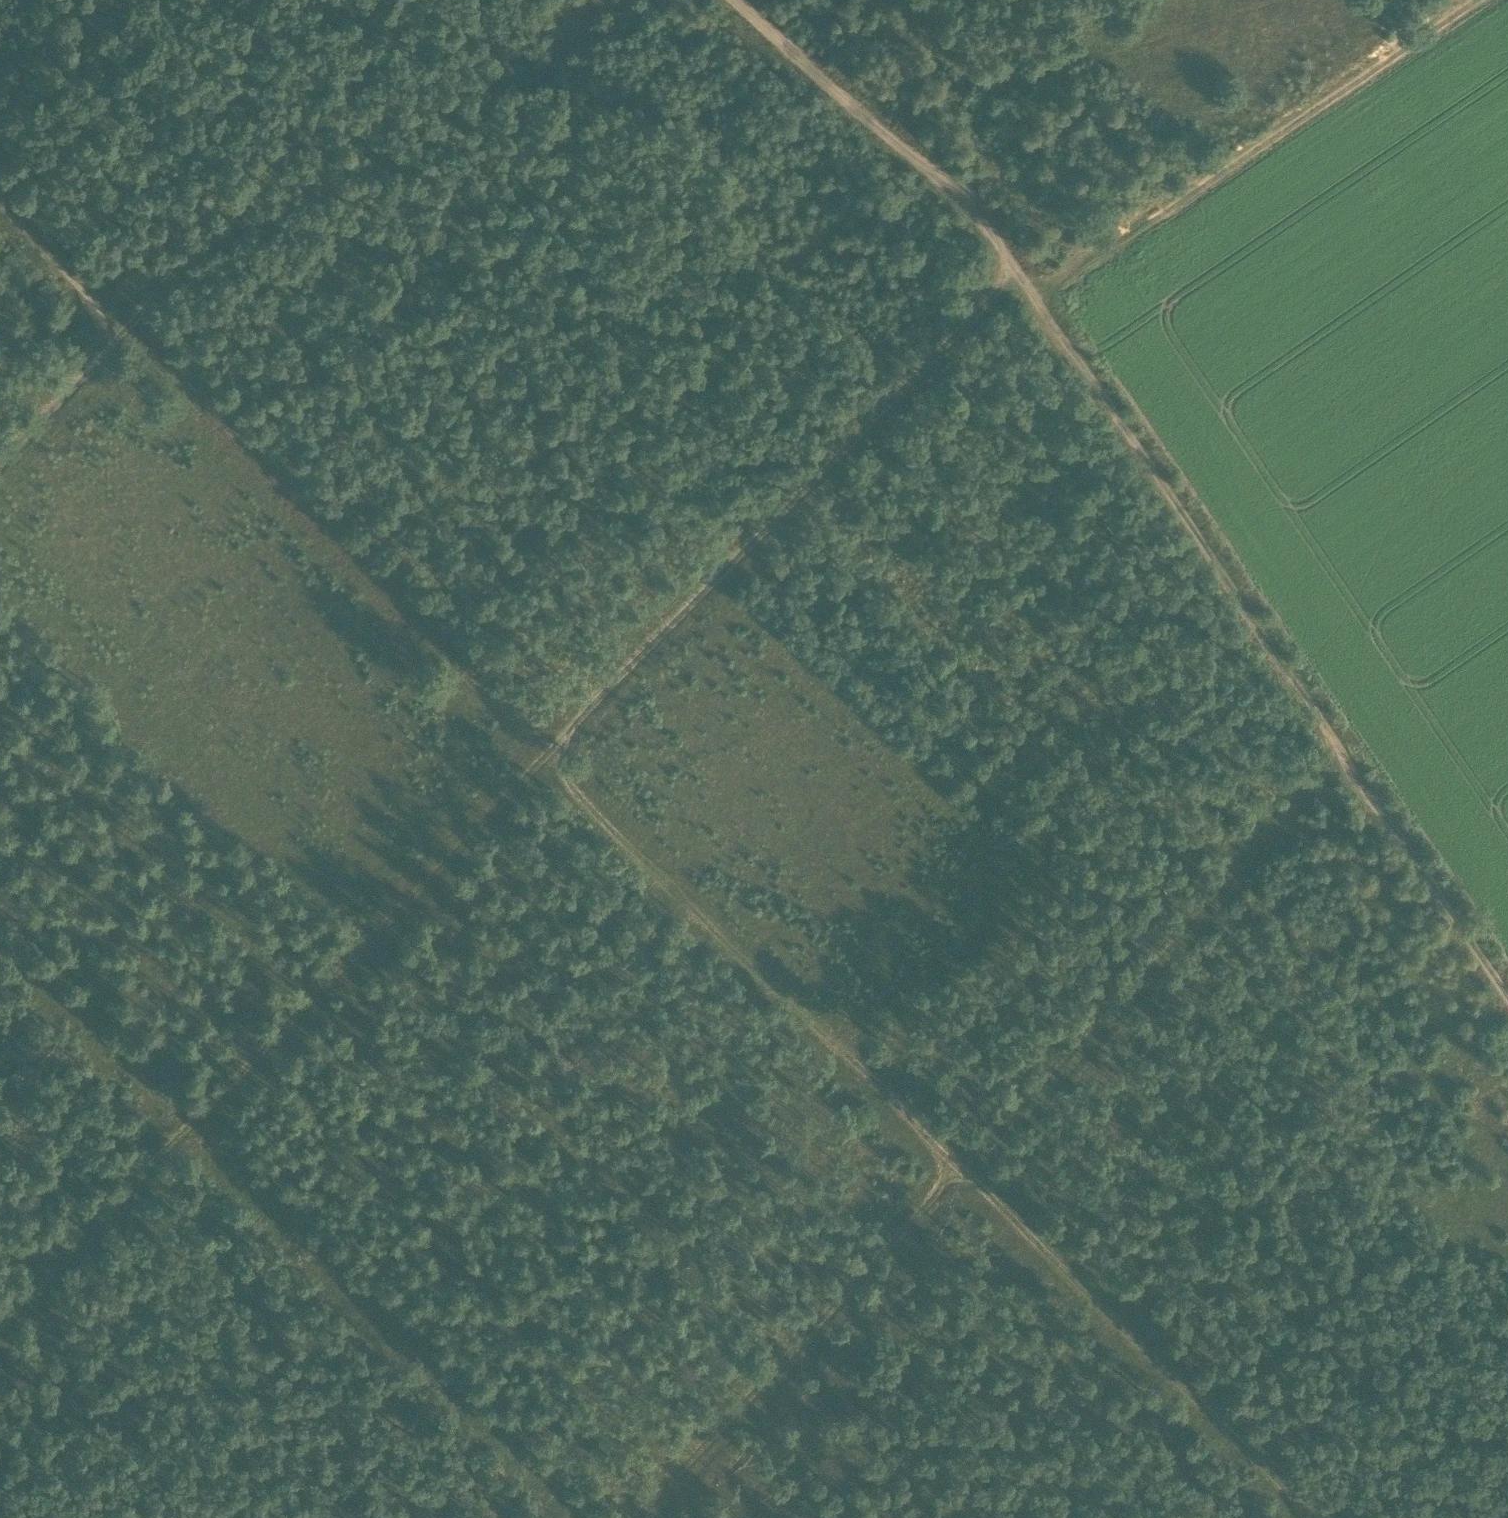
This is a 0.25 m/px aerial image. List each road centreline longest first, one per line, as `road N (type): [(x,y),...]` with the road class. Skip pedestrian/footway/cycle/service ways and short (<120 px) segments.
road 1 (track): [(0,1328),(1016,276)]
road 2 (track): [(1336,744),(634,1517)]
road 3 (track): [(1016,276),(1110,404),(1507,1000)]
road 4 (track): [(1016,276),(979,215),(736,0)]

